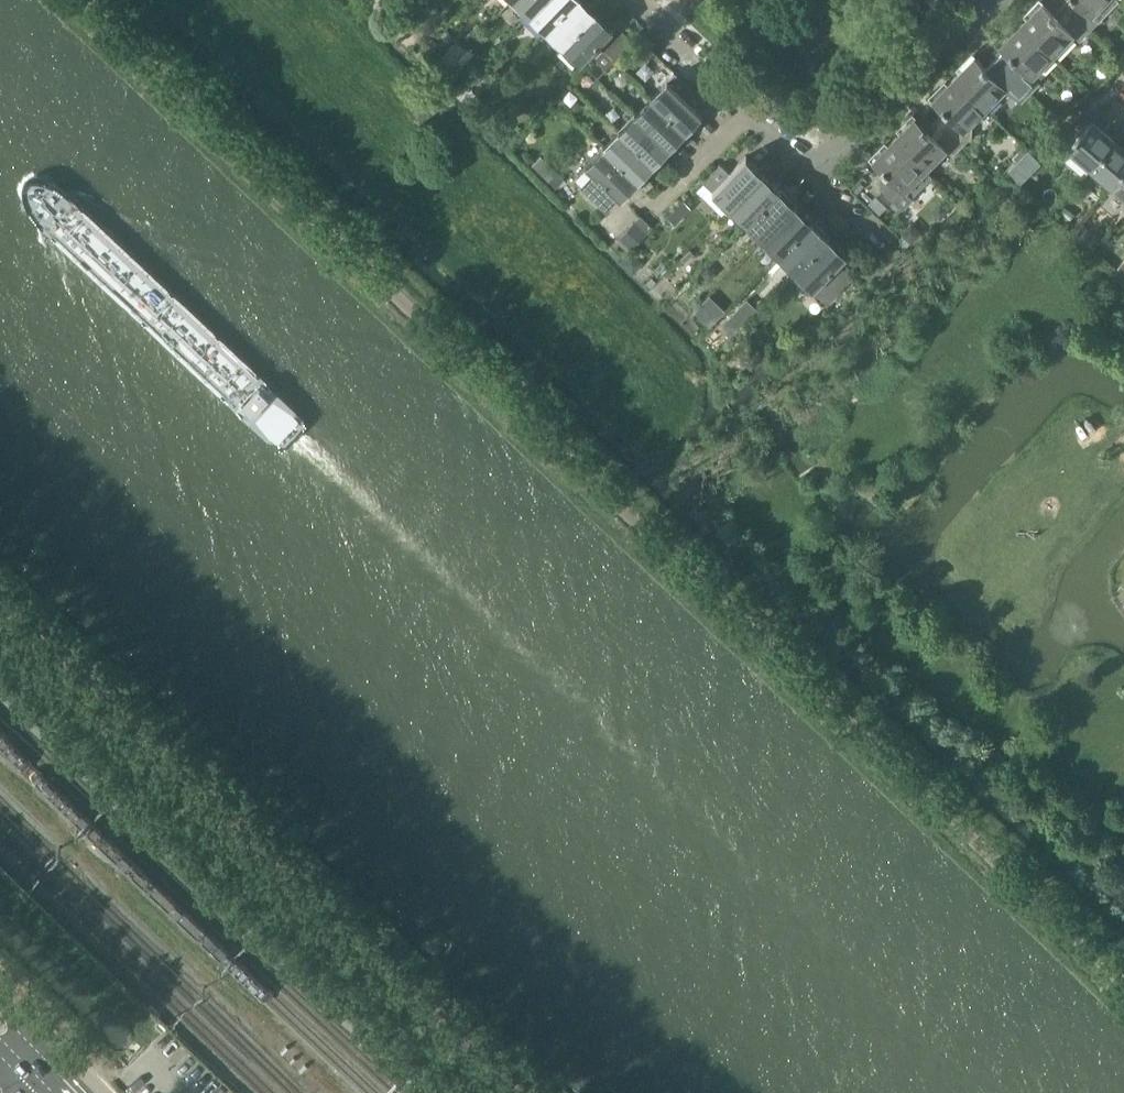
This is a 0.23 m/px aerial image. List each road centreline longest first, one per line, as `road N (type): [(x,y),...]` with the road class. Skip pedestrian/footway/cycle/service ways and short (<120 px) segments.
road 1 (unclassified): [(522,1092),(0,604)]
road 2 (residential): [(815,170),(654,15)]
road 3 (residential): [(815,170),(959,34)]

